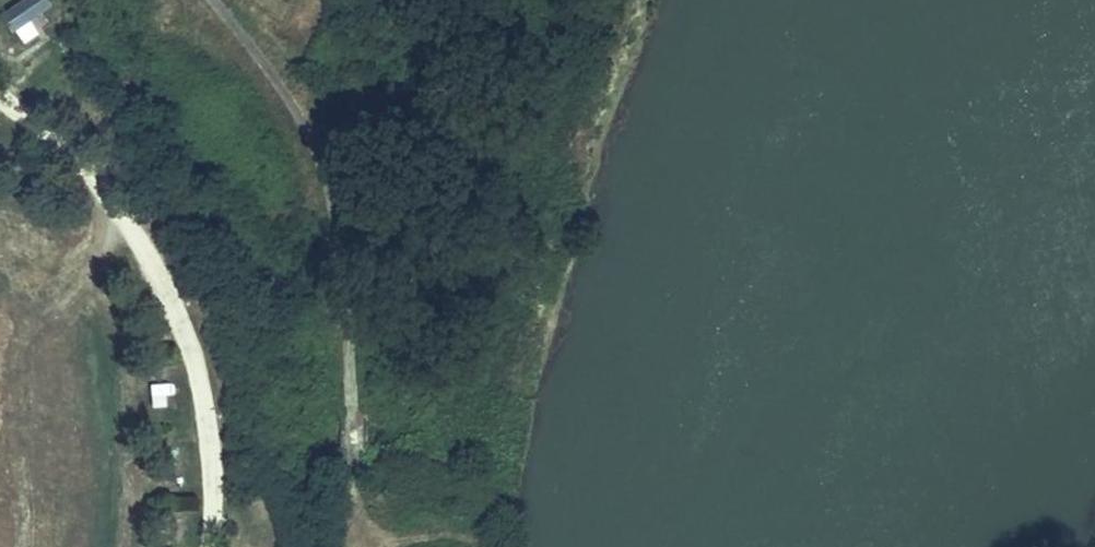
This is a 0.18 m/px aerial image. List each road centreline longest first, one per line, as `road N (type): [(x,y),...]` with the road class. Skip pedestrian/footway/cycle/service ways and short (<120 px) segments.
road 1 (residential): [(0,108),(85,168),(174,285),(211,462),(206,546)]

